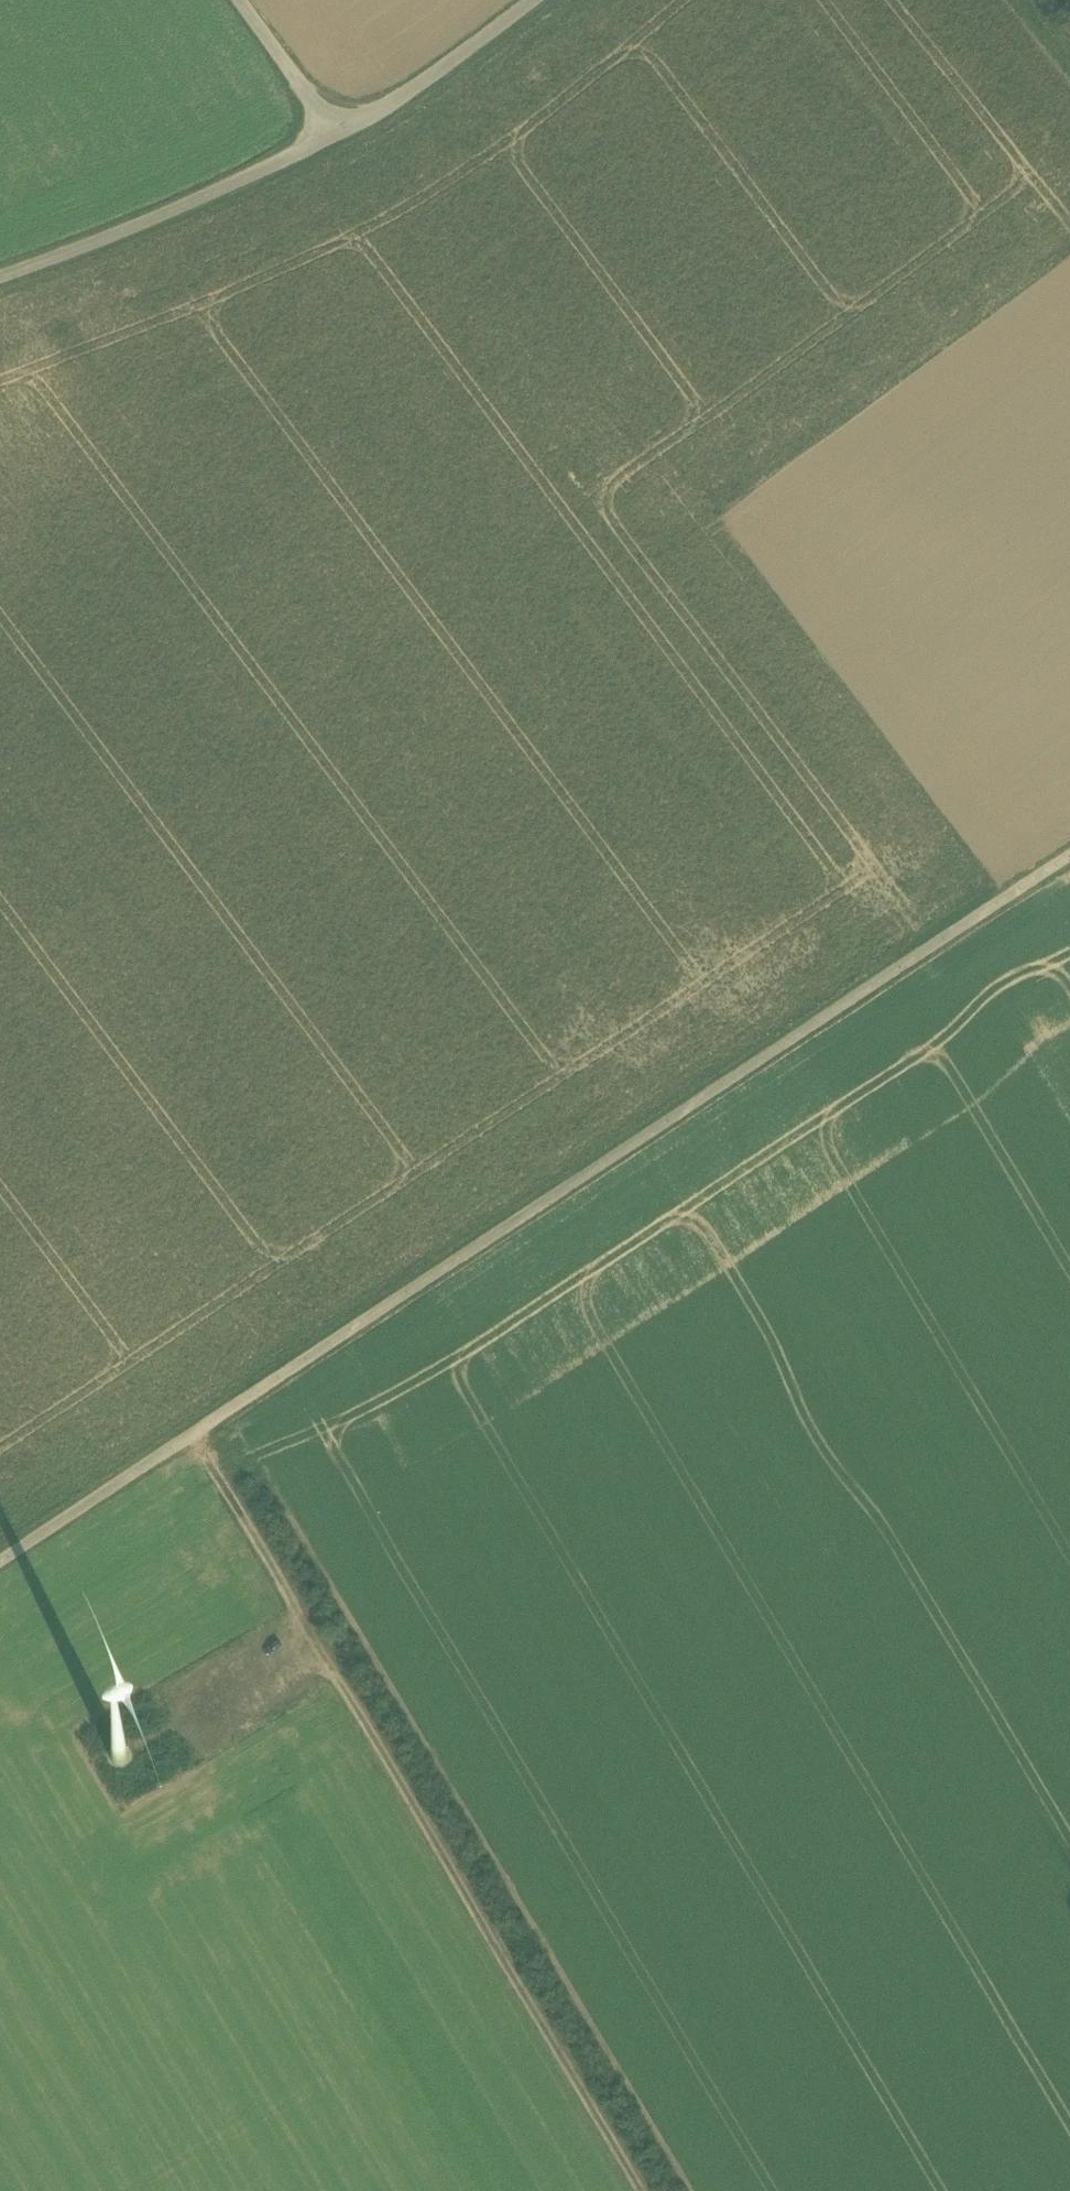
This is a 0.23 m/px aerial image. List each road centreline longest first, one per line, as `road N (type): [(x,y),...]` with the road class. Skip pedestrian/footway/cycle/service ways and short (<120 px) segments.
road 1 (track): [(1069,857),(0,1575)]
road 2 (track): [(642,2190),(208,1439)]
road 3 (unclassified): [(0,287),(111,245),(341,133)]
road 4 (unclassified): [(341,133),(537,0)]
road 5 (unclassified): [(341,133),(243,0)]

